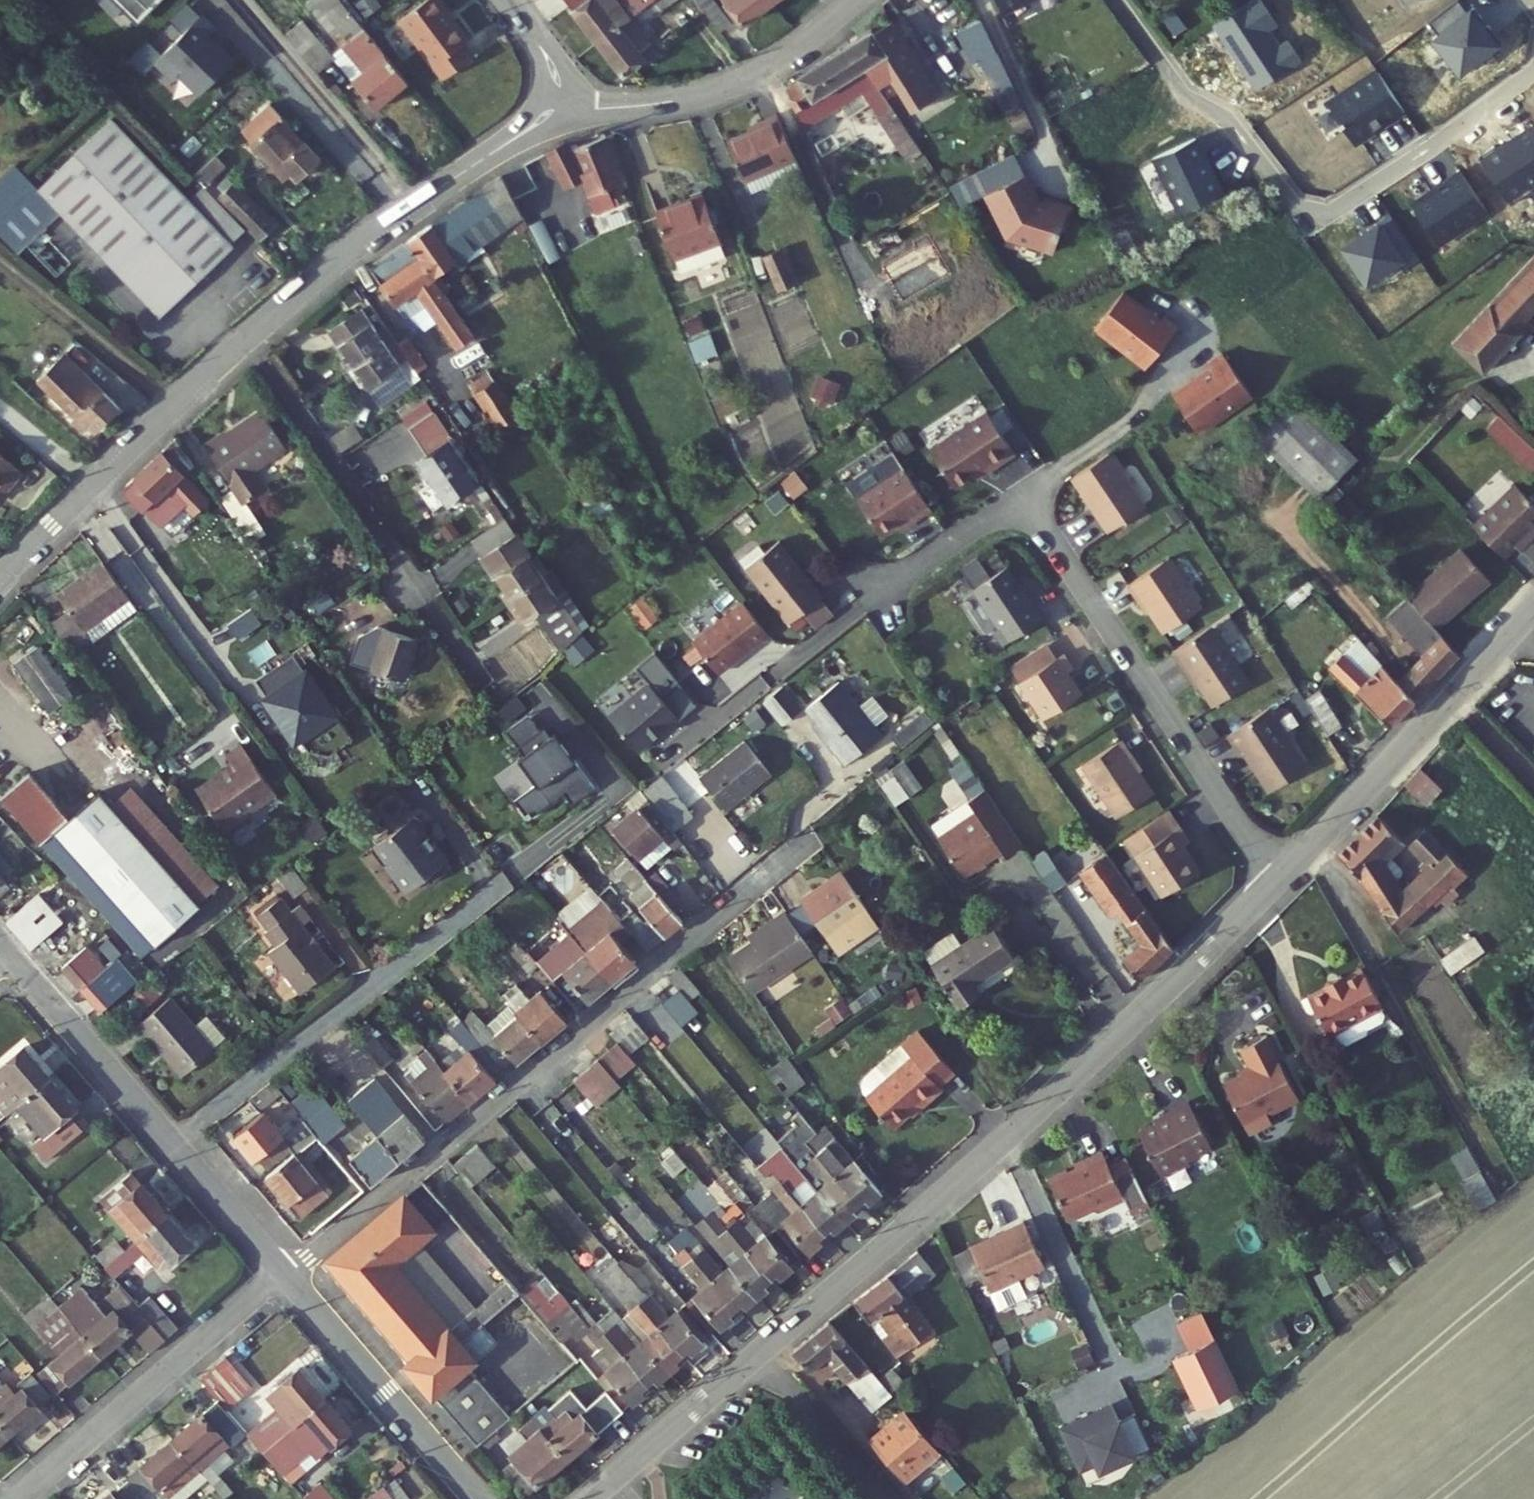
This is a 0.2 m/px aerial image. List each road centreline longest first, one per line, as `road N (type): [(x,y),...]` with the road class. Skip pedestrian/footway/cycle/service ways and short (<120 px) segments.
road 1 (residential): [(583,1498),(959,1180),(1278,877)]
road 2 (residential): [(286,1272),(804,845)]
road 3 (residential): [(1278,877),(1021,497),(872,594)]
road 4 (residential): [(1120,0),(1166,66),(1201,107),(1239,134),(1307,222),(1533,65)]
road 5 (residential): [(286,1272),(9,954)]
road 6 (residential): [(247,336),(470,664)]
road 7 (residential): [(247,336),(351,250),(552,107)]
road 8 (unclassified): [(1278,877),(1533,604)]
road 9 (residential): [(286,1272),(16,1498)]
road 10 (residential): [(0,578),(247,336)]
road 11 (residential): [(552,107),(647,104),(733,83),(786,56),(854,0)]
road 12 (residential): [(481,1498),(286,1272)]
road 13 (residential): [(552,107),(548,54),(509,0)]

